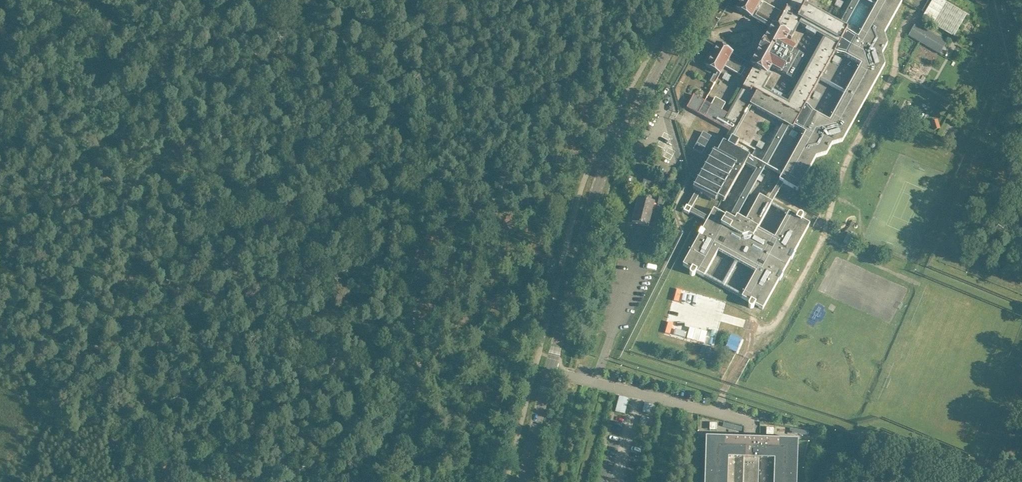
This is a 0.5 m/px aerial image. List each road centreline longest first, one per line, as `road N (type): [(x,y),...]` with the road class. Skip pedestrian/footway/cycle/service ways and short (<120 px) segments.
road 1 (tertiary): [(526,481),(602,185),(699,0)]

